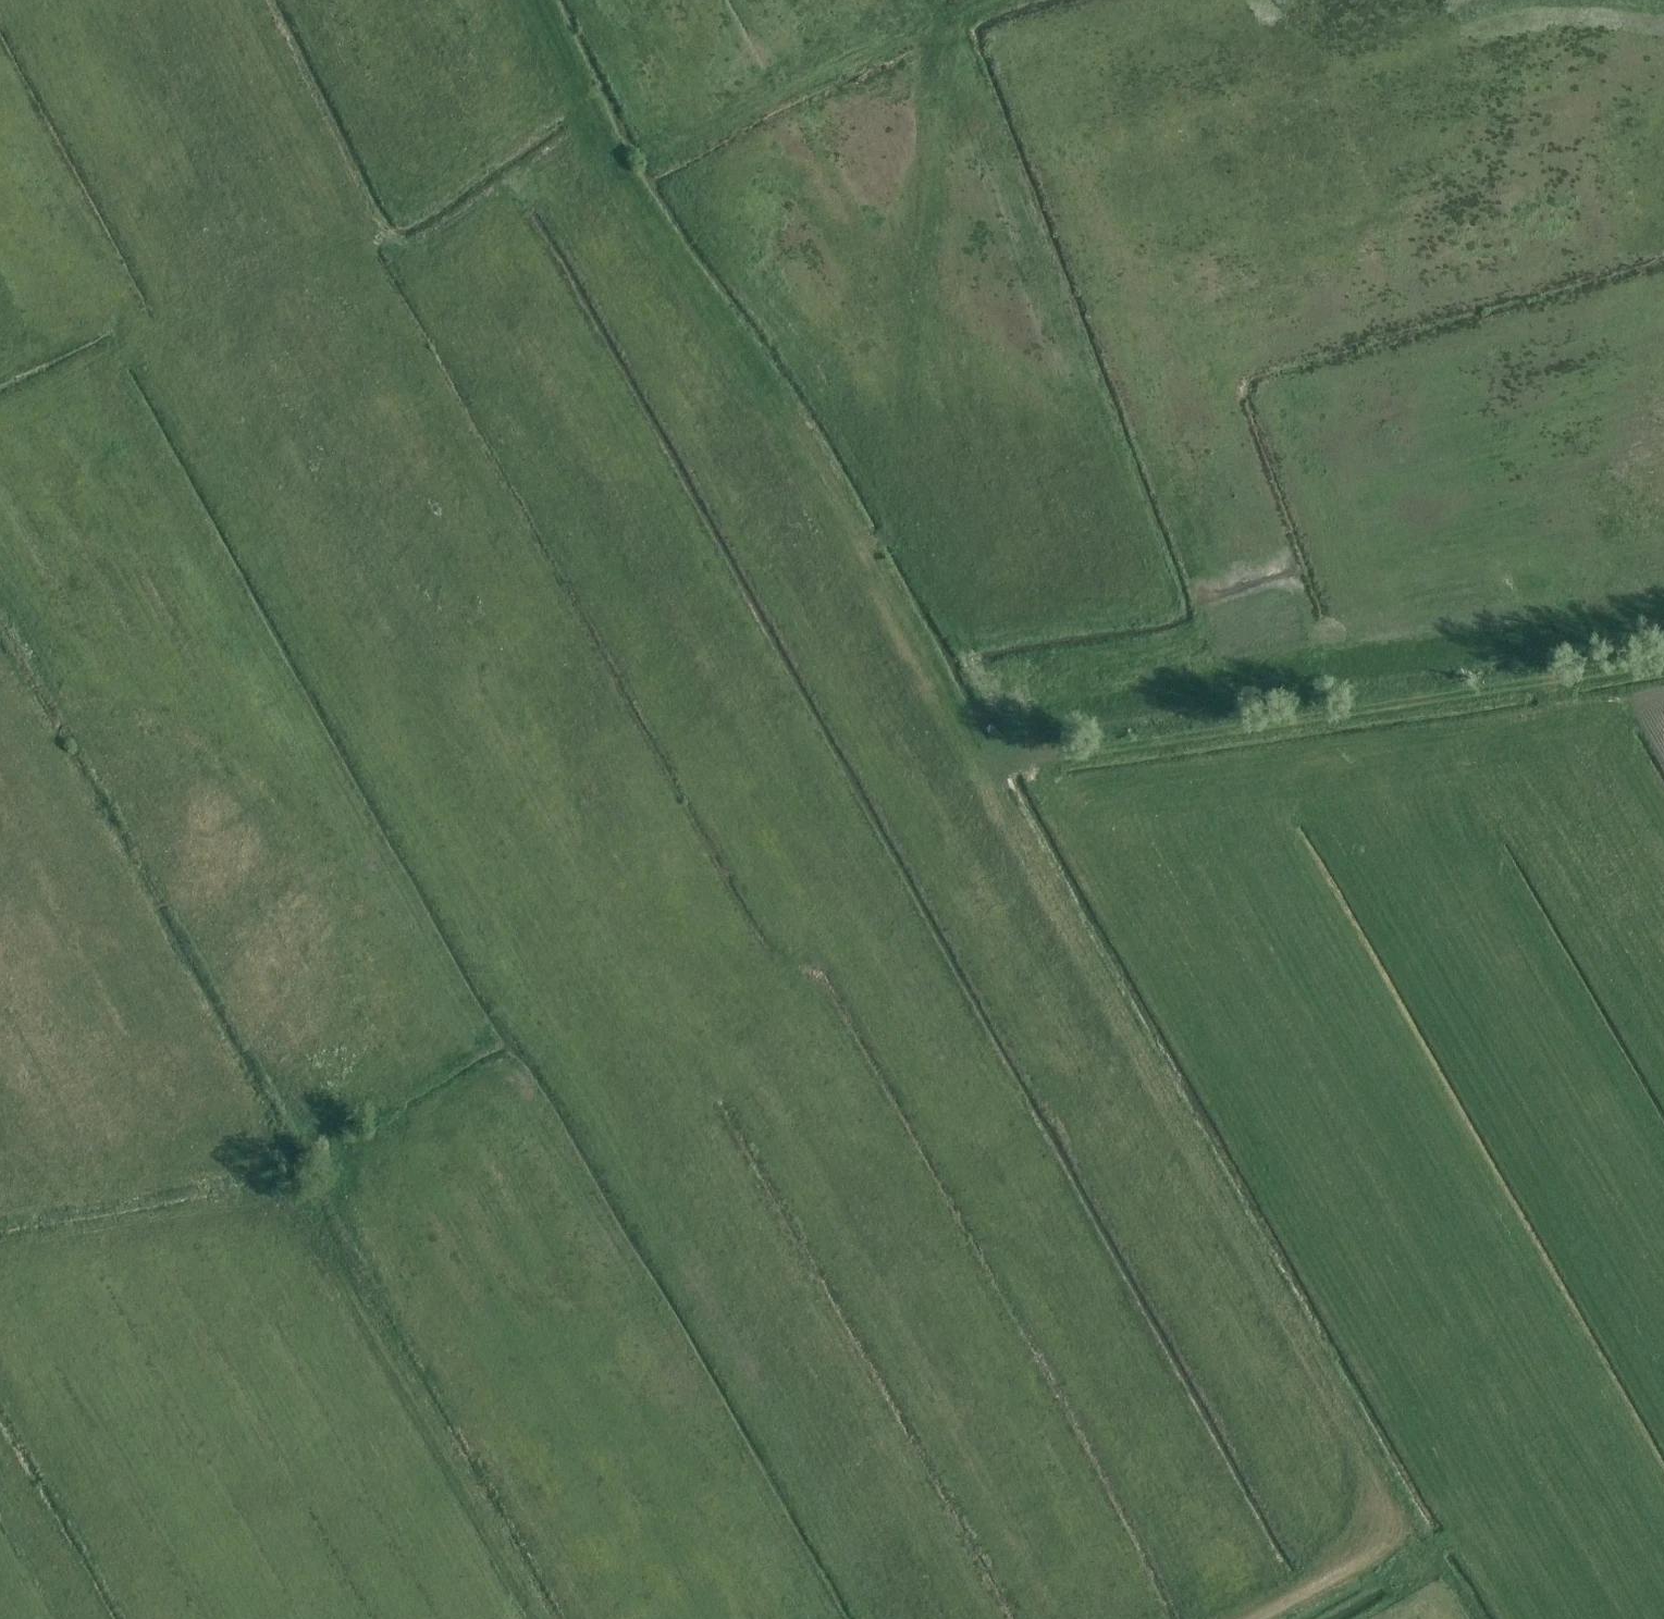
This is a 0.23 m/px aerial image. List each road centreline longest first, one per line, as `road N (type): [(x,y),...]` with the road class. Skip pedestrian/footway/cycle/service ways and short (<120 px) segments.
road 1 (track): [(1663,665),(1021,758)]
road 2 (track): [(1294,1618),(1419,1551)]

